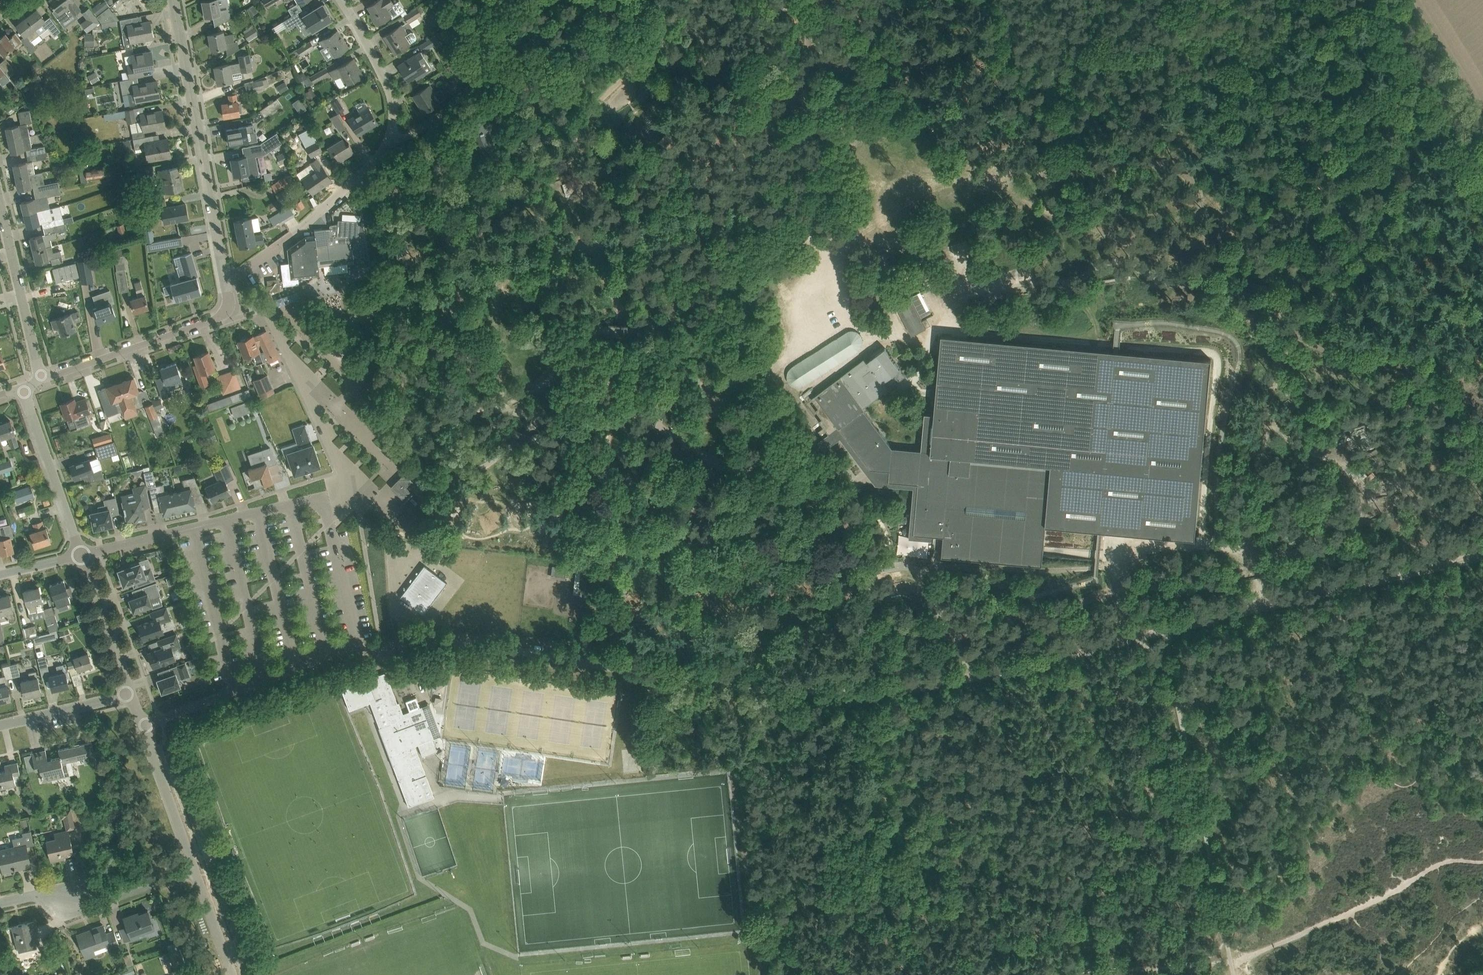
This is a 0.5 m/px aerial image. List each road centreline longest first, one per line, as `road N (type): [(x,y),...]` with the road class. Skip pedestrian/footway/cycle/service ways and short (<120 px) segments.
road 1 (track): [(1482,510),(1392,502),(1328,551),(1272,562),(1252,576),(1165,586),(1037,618),(953,590),(900,588),(836,625),(772,645),(644,562),(602,562),(585,544),(611,449),(611,378),(625,340),(576,147),(600,96),(645,56),(662,27),(718,35),(767,12),(797,9),(813,104),(833,136),(863,162),(914,188),(946,191),(1087,167),(1171,168),(1195,187),(1197,235),(1211,275)]
road 2 (unclassified): [(143,726),(327,654),(408,643),(502,649),(785,698),(862,695)]
road 3 (track): [(931,300),(971,285),(1078,279),(1121,260),(1162,280),(1216,289),(1251,317),(1324,350),(1431,378),(1482,409)]
road 4 (residential): [(81,554),(355,489),(262,301)]
road 5 (track): [(787,935),(785,920),(798,900),(892,903),(921,892),(920,853),(880,782),(862,695)]
road 6 (track): [(1482,547),(1170,626)]
road 7 (track): [(1170,626),(862,695)]
road 8 (residential): [(226,282),(173,0)]
road 9 (track): [(502,356),(556,339),(661,325),(688,266),(724,221)]
road 10 (track): [(1233,970),(1436,865),(1482,861)]
road 11 (track): [(597,246),(551,245),(458,224),(358,176)]
road 12 (residential): [(226,282),(305,225),(390,136)]
road 13 (residential): [(0,903),(37,895),(108,901),(194,868)]
road 14 (residential): [(41,379),(227,312)]
road 15 (residential): [(41,379),(0,196)]
road 16 (track): [(392,297),(431,305),(484,334),(502,356),(502,409)]
road 17 (residential): [(81,554),(22,386)]
road 18 (track): [(1390,364),(1332,378),(1297,360),(1251,317)]
road 19 (unclassified): [(194,868),(143,726)]
road 20 (residential): [(390,136),(390,87),(340,0)]
road 21 (unclassified): [(131,694),(81,554)]
road 22 (residential): [(0,725),(131,694)]

